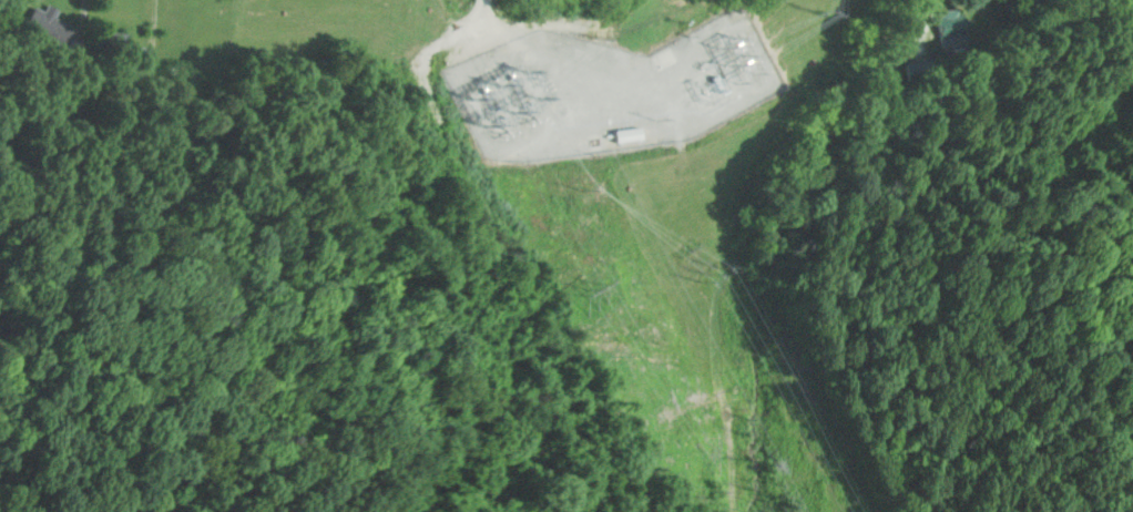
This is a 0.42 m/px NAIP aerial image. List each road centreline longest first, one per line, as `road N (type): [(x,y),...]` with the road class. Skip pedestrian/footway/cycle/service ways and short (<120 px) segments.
road 1 (residential): [(85,0),(0,347)]

